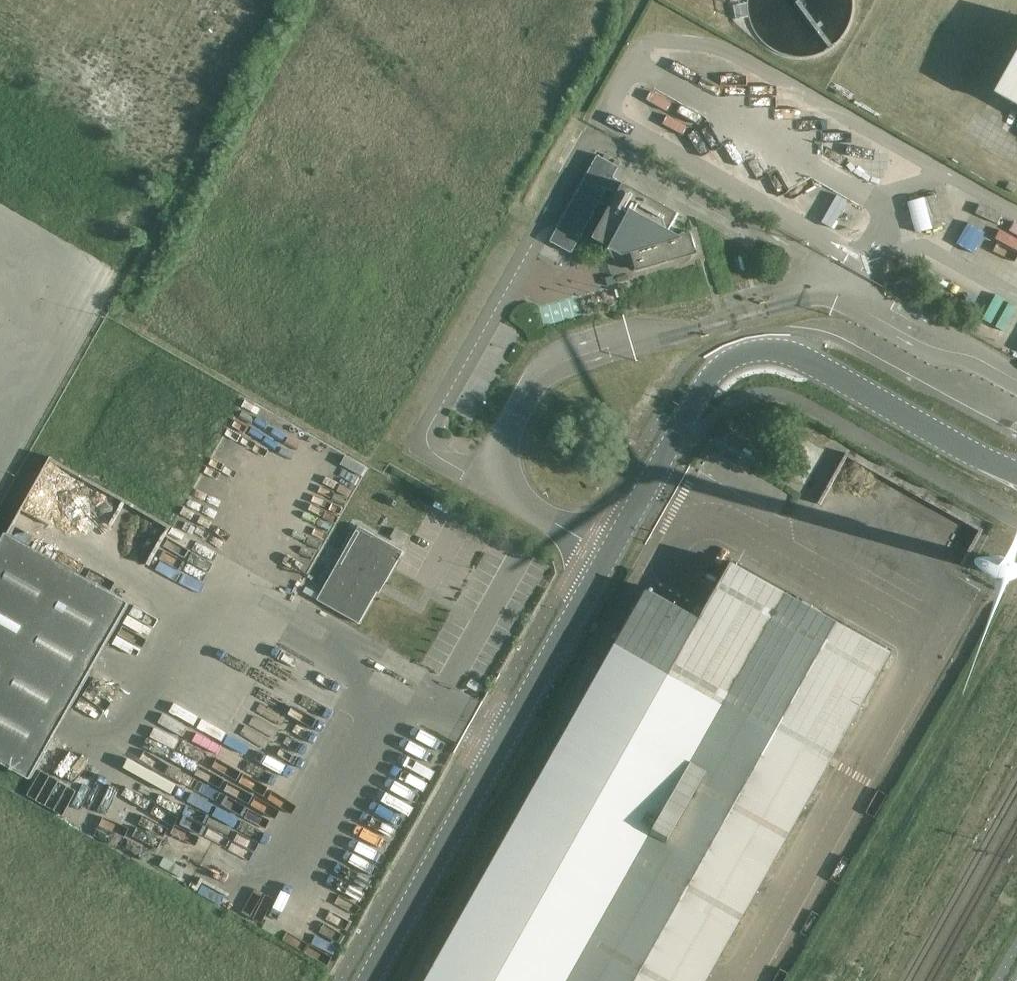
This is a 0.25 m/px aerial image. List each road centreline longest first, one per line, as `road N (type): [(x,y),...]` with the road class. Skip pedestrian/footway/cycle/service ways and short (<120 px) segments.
road 1 (unclassified): [(610,551),(428,445),(576,152),(604,139),(838,286)]
road 2 (unclassified): [(610,551),(720,363),(749,350),(786,349),(1016,476)]
road 3 (unclassified): [(368,980),(610,551)]
road 4 (unclassified): [(1016,379),(838,286)]

